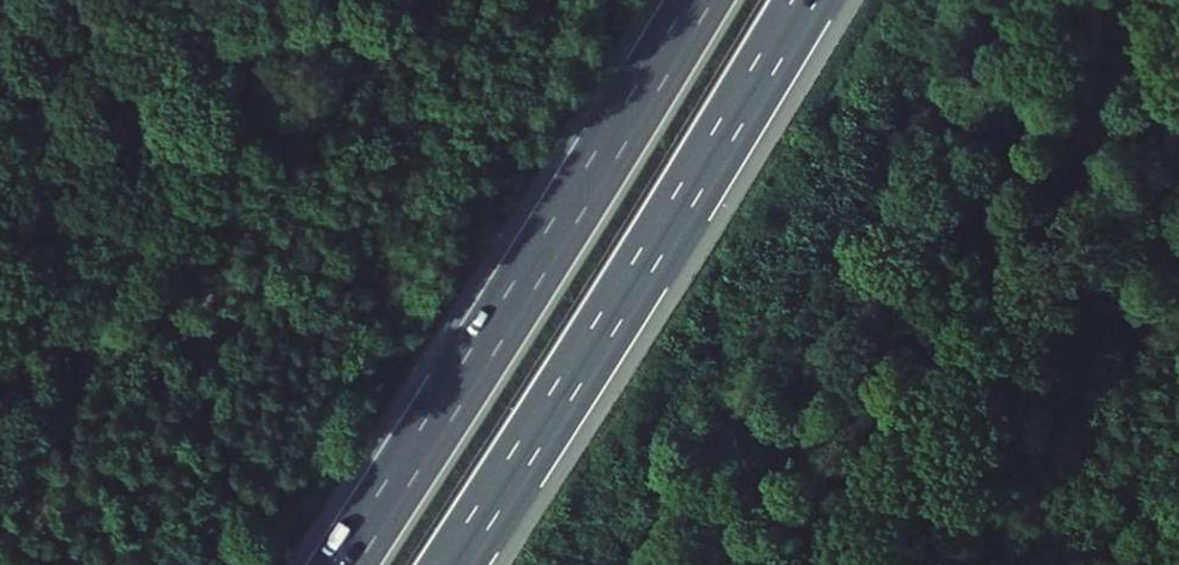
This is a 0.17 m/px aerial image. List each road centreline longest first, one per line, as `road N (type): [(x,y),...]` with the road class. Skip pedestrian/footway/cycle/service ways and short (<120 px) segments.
road 1 (motorway): [(700,0),(344,564)]
road 2 (motorway): [(452,564),(806,0)]

